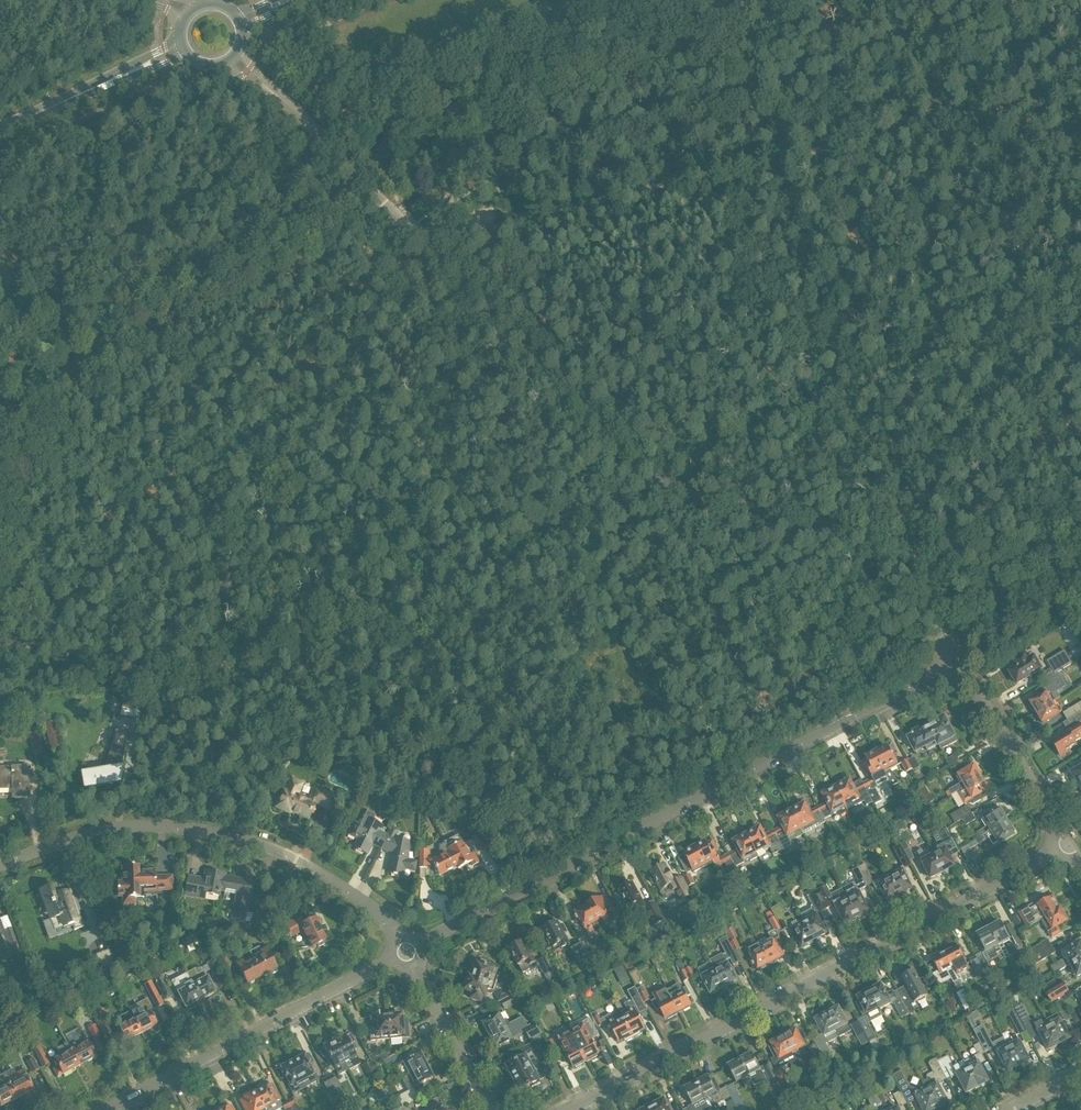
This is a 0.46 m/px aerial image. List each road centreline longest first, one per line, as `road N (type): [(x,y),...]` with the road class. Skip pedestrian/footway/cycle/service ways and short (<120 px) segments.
road 1 (residential): [(918,559),(872,538),(786,528),(720,508),(652,472),(298,112),(234,57)]
road 2 (residential): [(406,953),(958,659)]
road 3 (residential): [(568,1109),(1068,845)]
road 4 (residential): [(0,863),(120,828),(169,825),(242,837),(305,862),(367,904),(406,953)]
road 5 (track): [(739,44),(698,57),(598,62),(518,90),(442,104),(387,94),(350,97),(336,135)]
road 6 (track): [(510,219),(853,143)]
road 7 (residential): [(104,1109),(406,953)]
road 8 (track): [(652,472),(952,336)]
road 9 (track): [(853,143),(1080,93)]
road 10 (track): [(739,44),(953,0)]
road 11 (track): [(853,143),(932,284),(952,336)]
road 12 (residential): [(1068,845),(958,659)]
road 13 (track): [(952,336),(927,550)]
road 14 (primary): [(0,132),(183,48)]
road 15 (residential): [(489,1109),(406,953)]
road 16 (residential): [(1080,551),(944,544),(918,559)]
road 17 (track): [(952,336),(1080,278)]

